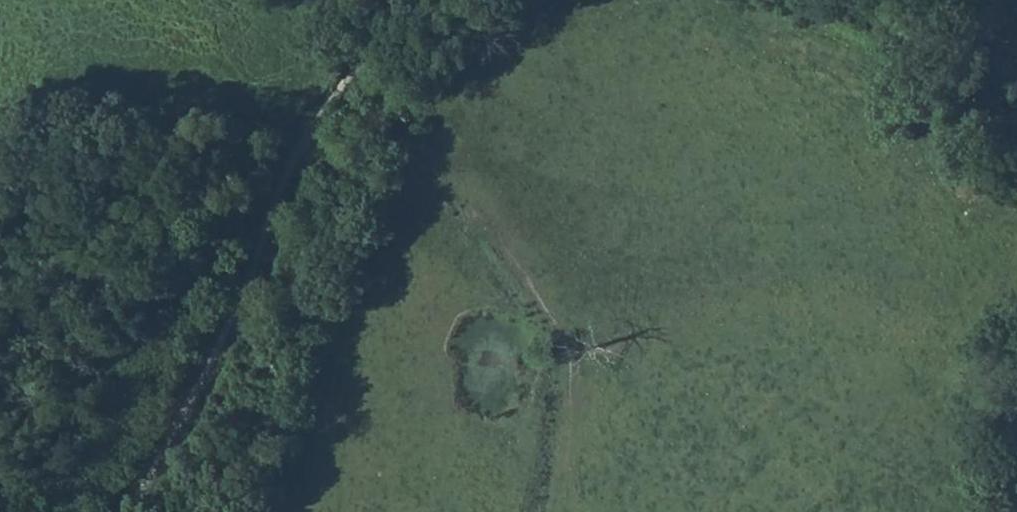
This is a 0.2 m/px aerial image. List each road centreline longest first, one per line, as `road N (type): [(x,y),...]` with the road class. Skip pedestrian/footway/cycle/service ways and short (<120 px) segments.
road 1 (track): [(125,511),(238,325),(299,149),(427,0)]

